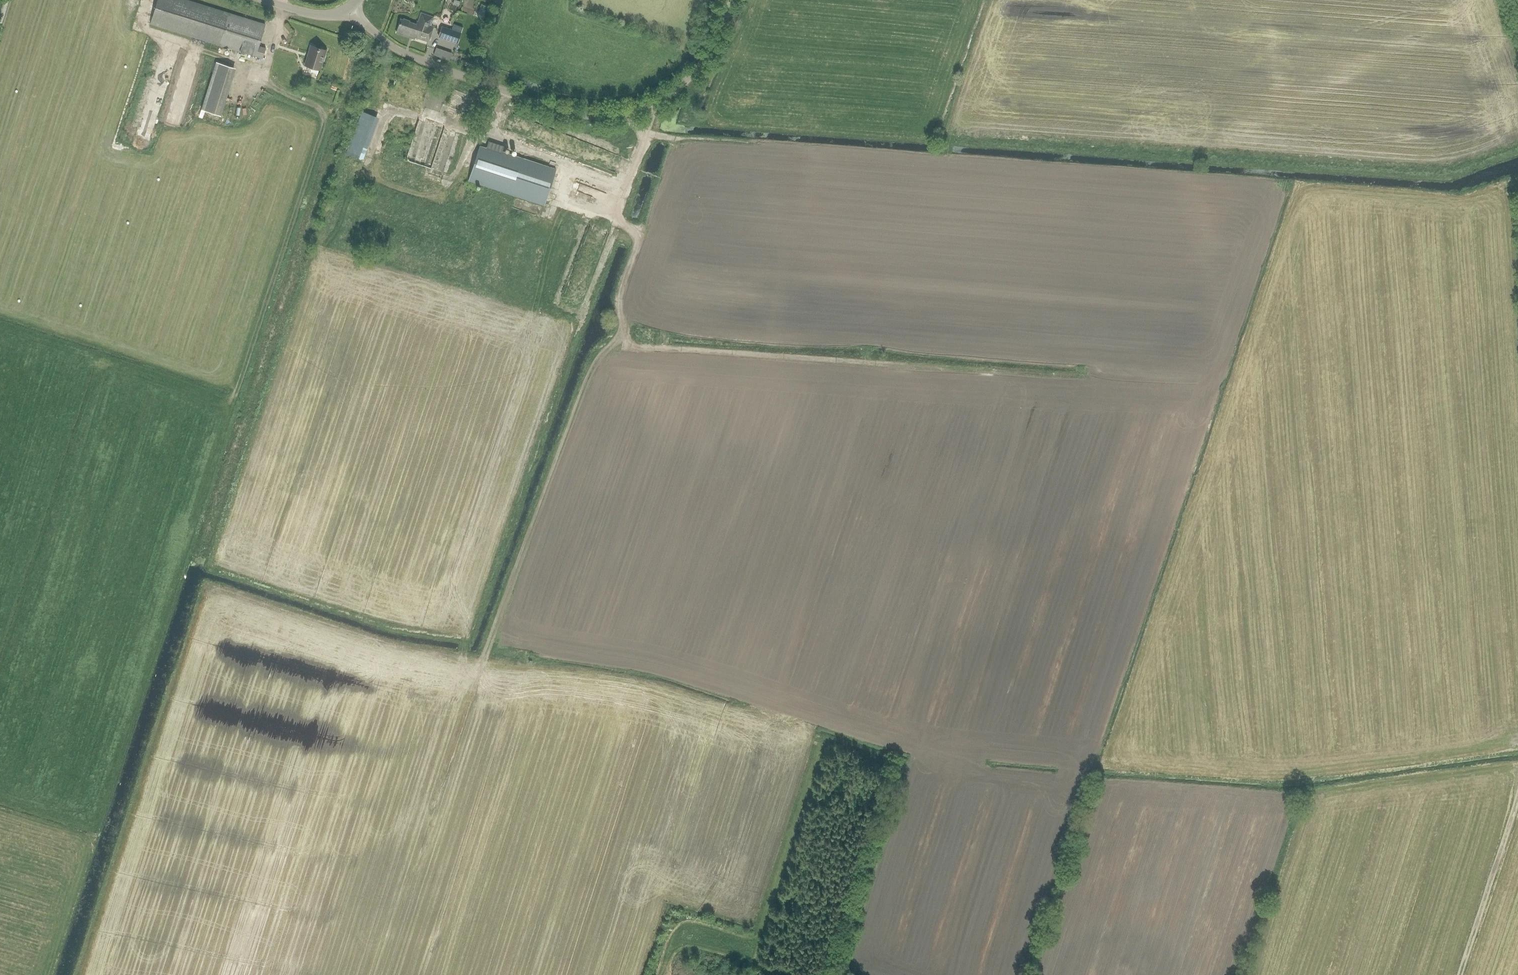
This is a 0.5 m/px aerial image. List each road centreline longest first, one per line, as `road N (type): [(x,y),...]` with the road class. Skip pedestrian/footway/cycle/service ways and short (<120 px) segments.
road 1 (tertiary): [(352,7),(403,52),(592,115),(647,105),(686,81),(712,50),(733,0)]

